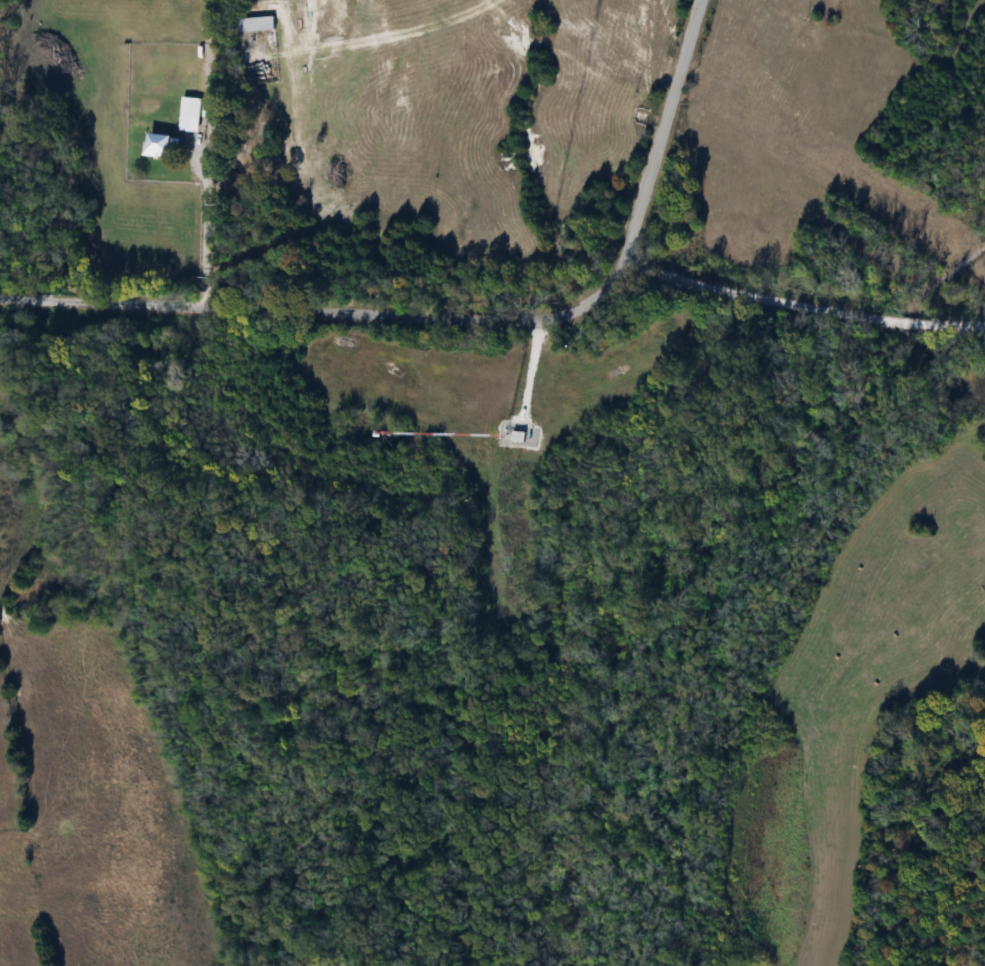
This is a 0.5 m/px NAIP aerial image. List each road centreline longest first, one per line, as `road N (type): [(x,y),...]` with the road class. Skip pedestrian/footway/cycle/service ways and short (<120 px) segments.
road 1 (residential): [(0,299),(529,321),(580,312),(624,267),(700,0)]
road 2 (residential): [(984,328),(893,323),(624,267)]

